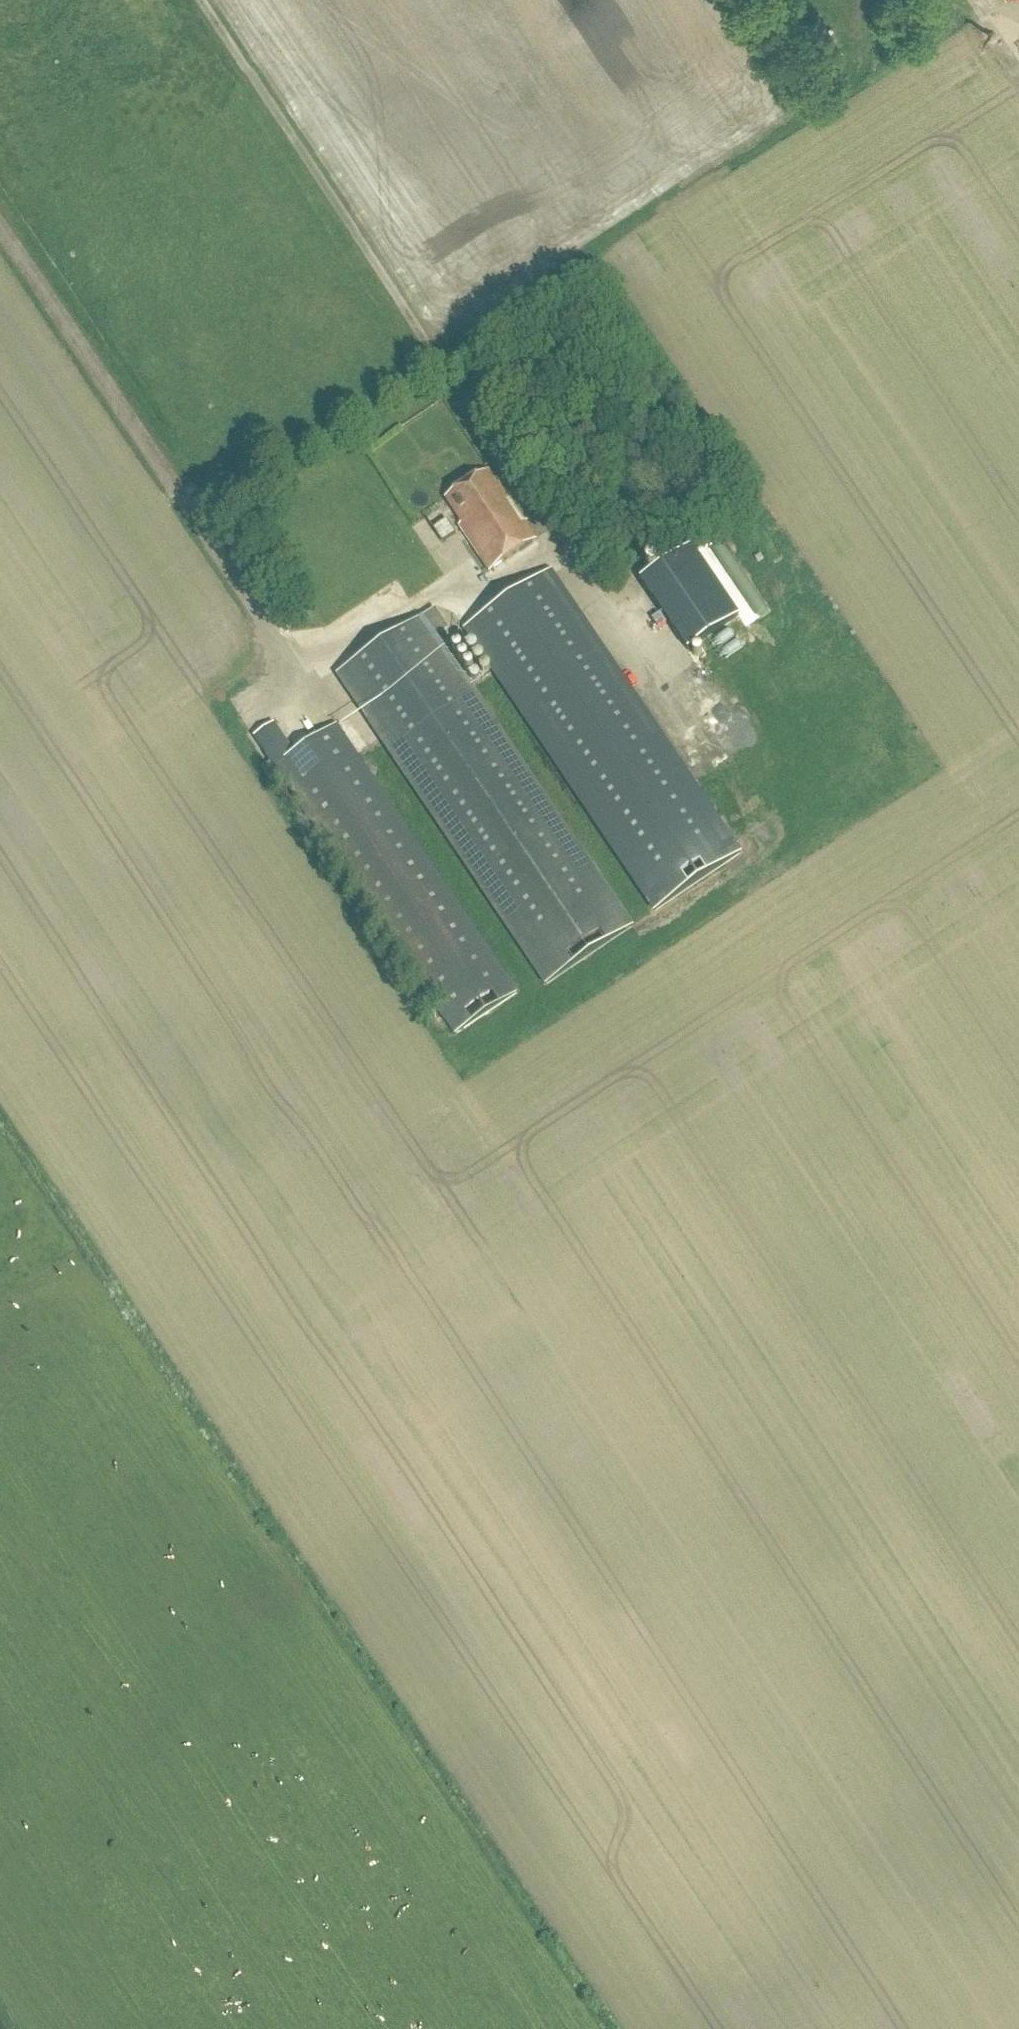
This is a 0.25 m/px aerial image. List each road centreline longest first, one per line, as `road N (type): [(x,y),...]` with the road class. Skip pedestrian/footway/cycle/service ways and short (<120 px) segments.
road 1 (unclassified): [(551,551),(545,528),(201,0)]
road 2 (track): [(807,107),(448,347),(429,347)]

